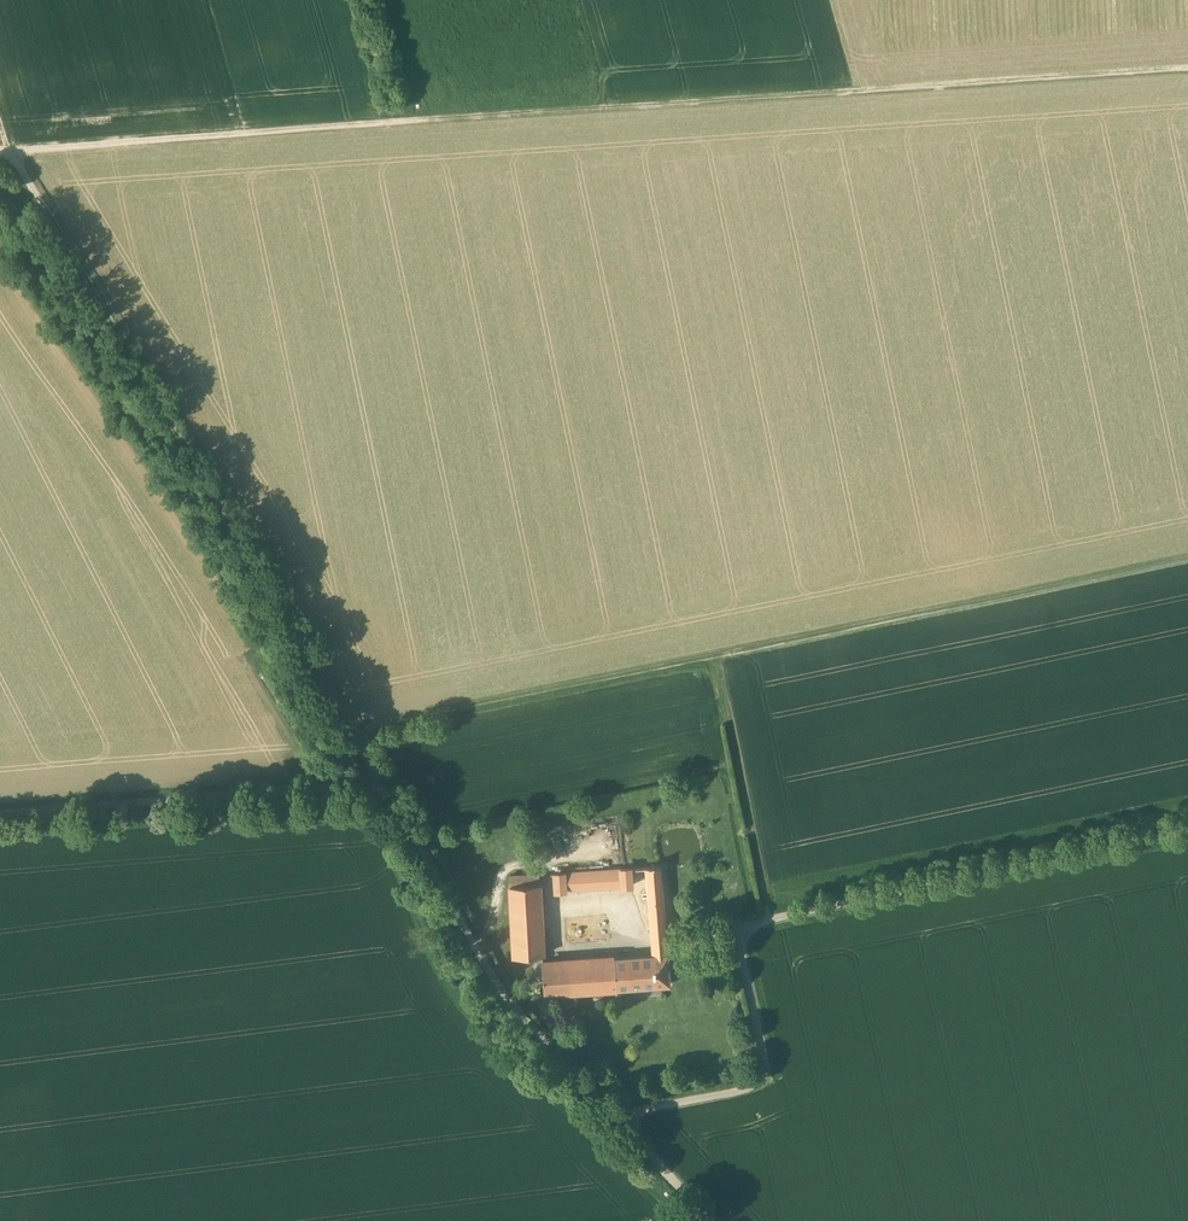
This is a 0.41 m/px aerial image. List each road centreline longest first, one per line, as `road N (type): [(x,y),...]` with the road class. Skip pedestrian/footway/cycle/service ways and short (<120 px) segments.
road 1 (track): [(0,147),(392,132),(1187,69)]
road 2 (unclassified): [(0,812),(376,790),(421,848),(496,983),(710,1220)]
road 3 (track): [(353,731),(1187,554)]
road 4 (track): [(395,806),(7,147),(0,123)]
road 5 (track): [(714,654),(769,920)]

